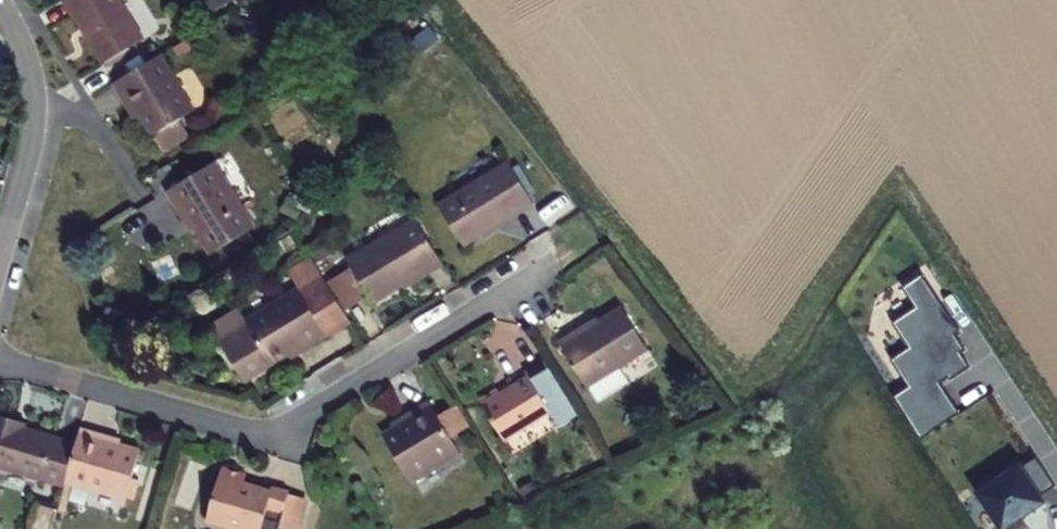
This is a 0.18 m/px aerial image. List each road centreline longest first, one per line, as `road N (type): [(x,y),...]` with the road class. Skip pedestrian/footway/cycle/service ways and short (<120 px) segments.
road 1 (residential): [(556,264),(274,431),(248,433),(0,360)]
road 2 (residential): [(33,115),(92,122),(139,190)]
road 3 (residential): [(0,249),(33,115)]
road 4 (unclassified): [(989,353),(1056,458)]

